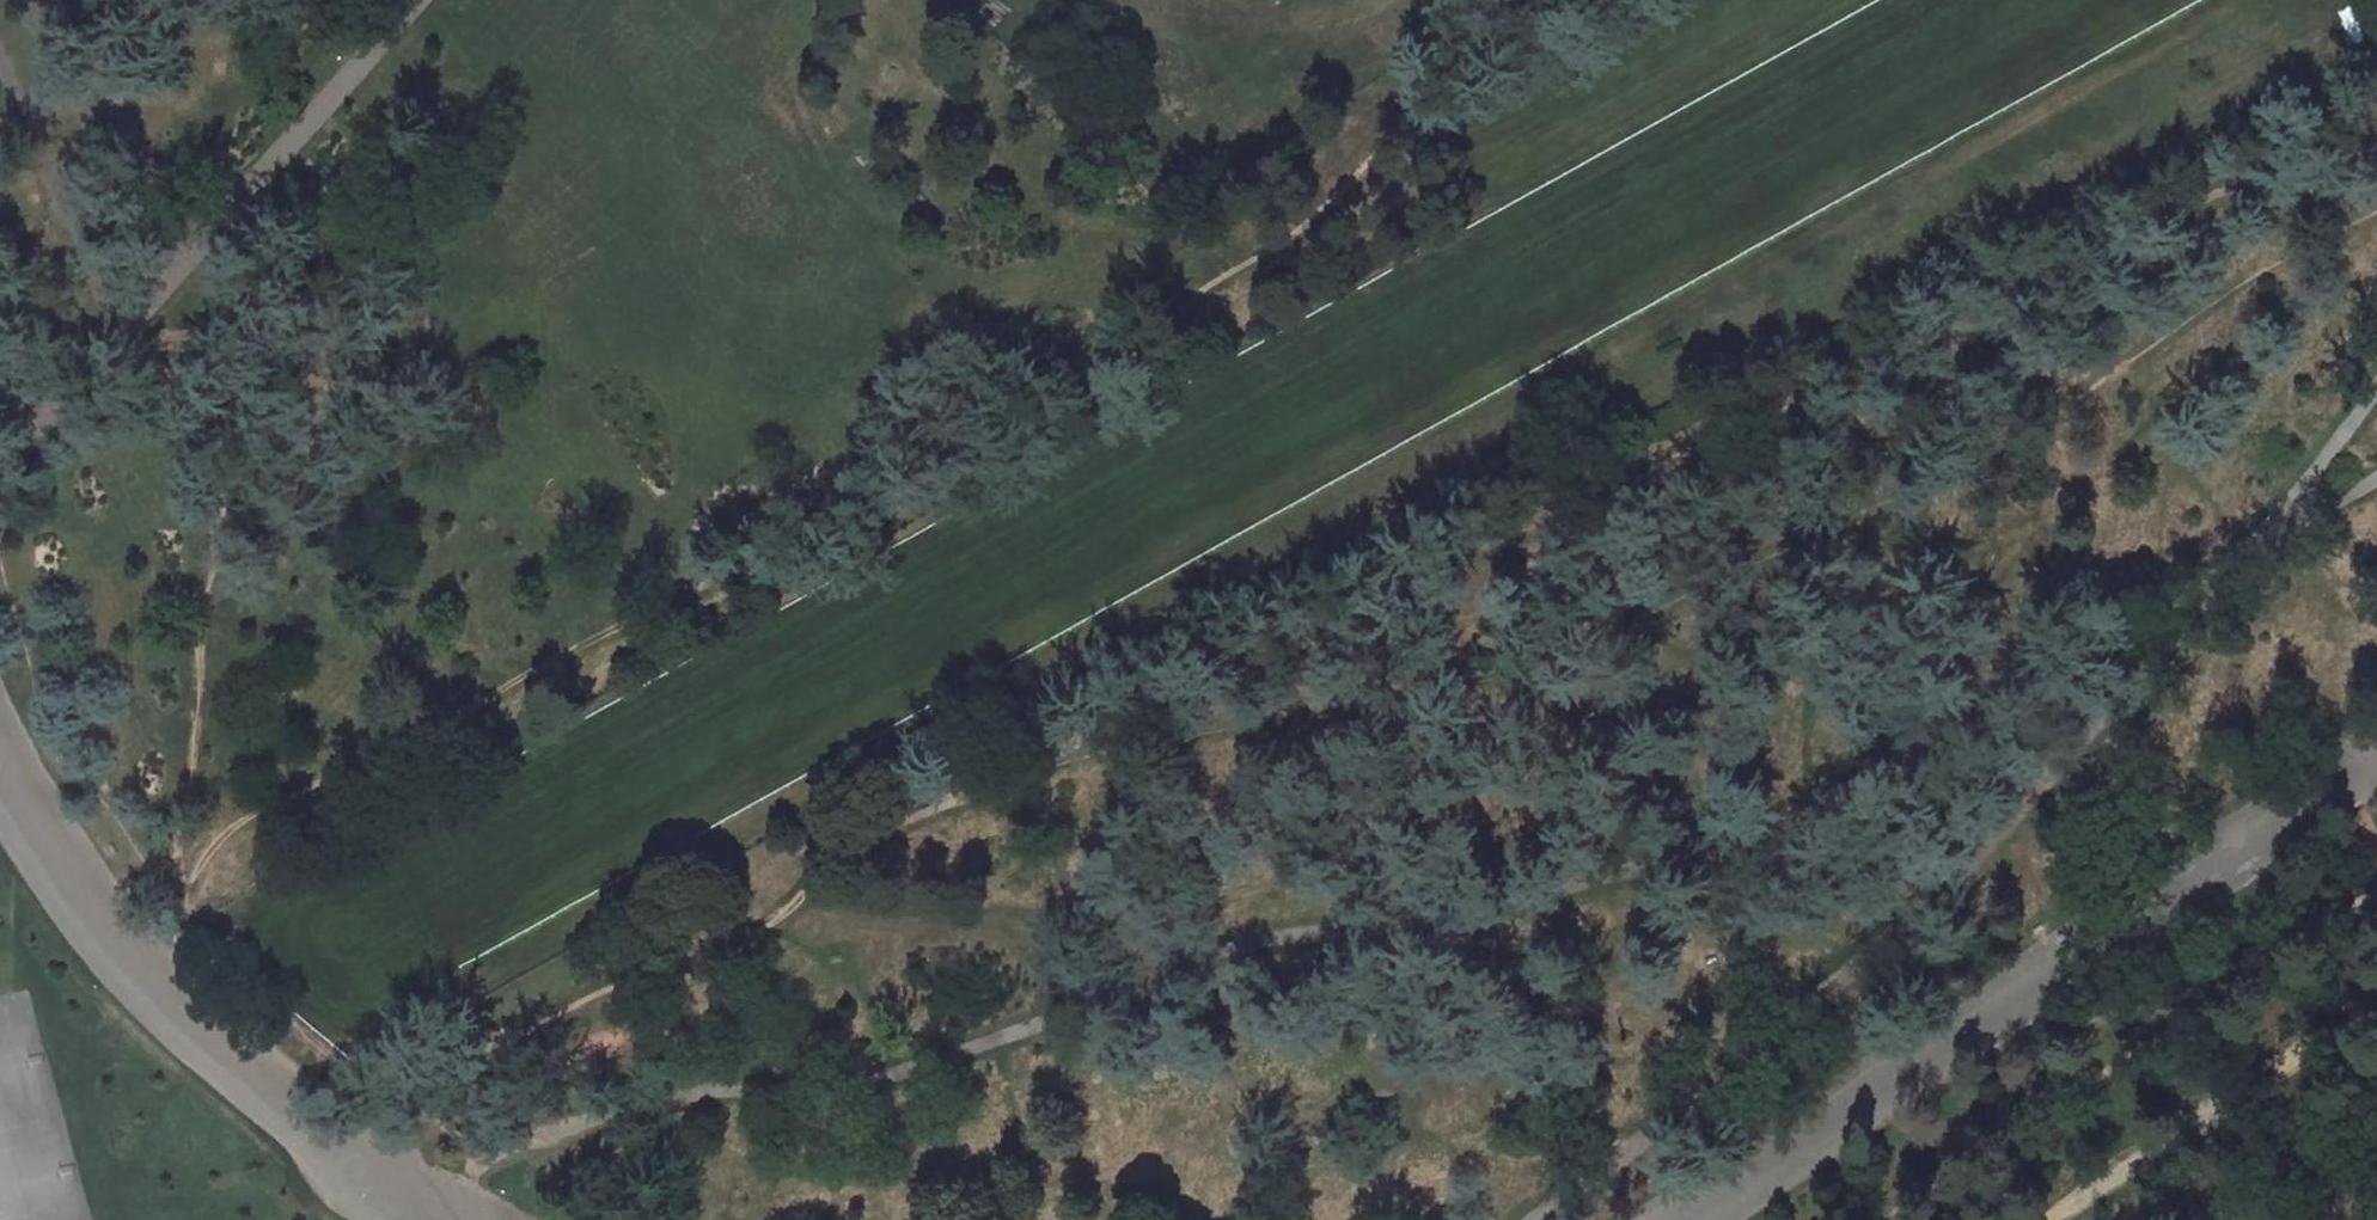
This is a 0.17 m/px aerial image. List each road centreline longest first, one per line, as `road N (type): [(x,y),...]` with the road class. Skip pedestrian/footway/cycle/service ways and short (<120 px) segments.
road 1 (track): [(2052,1219),(2376,1004)]

